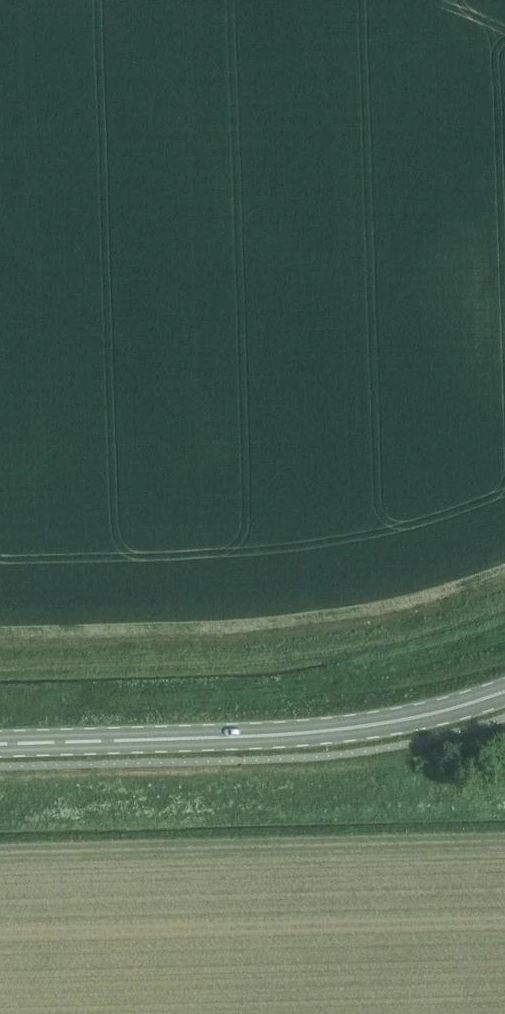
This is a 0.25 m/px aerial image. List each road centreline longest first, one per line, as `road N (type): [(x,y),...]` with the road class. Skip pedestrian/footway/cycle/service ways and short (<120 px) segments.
road 1 (primary): [(0,740),(334,730),(438,713),(504,691)]

